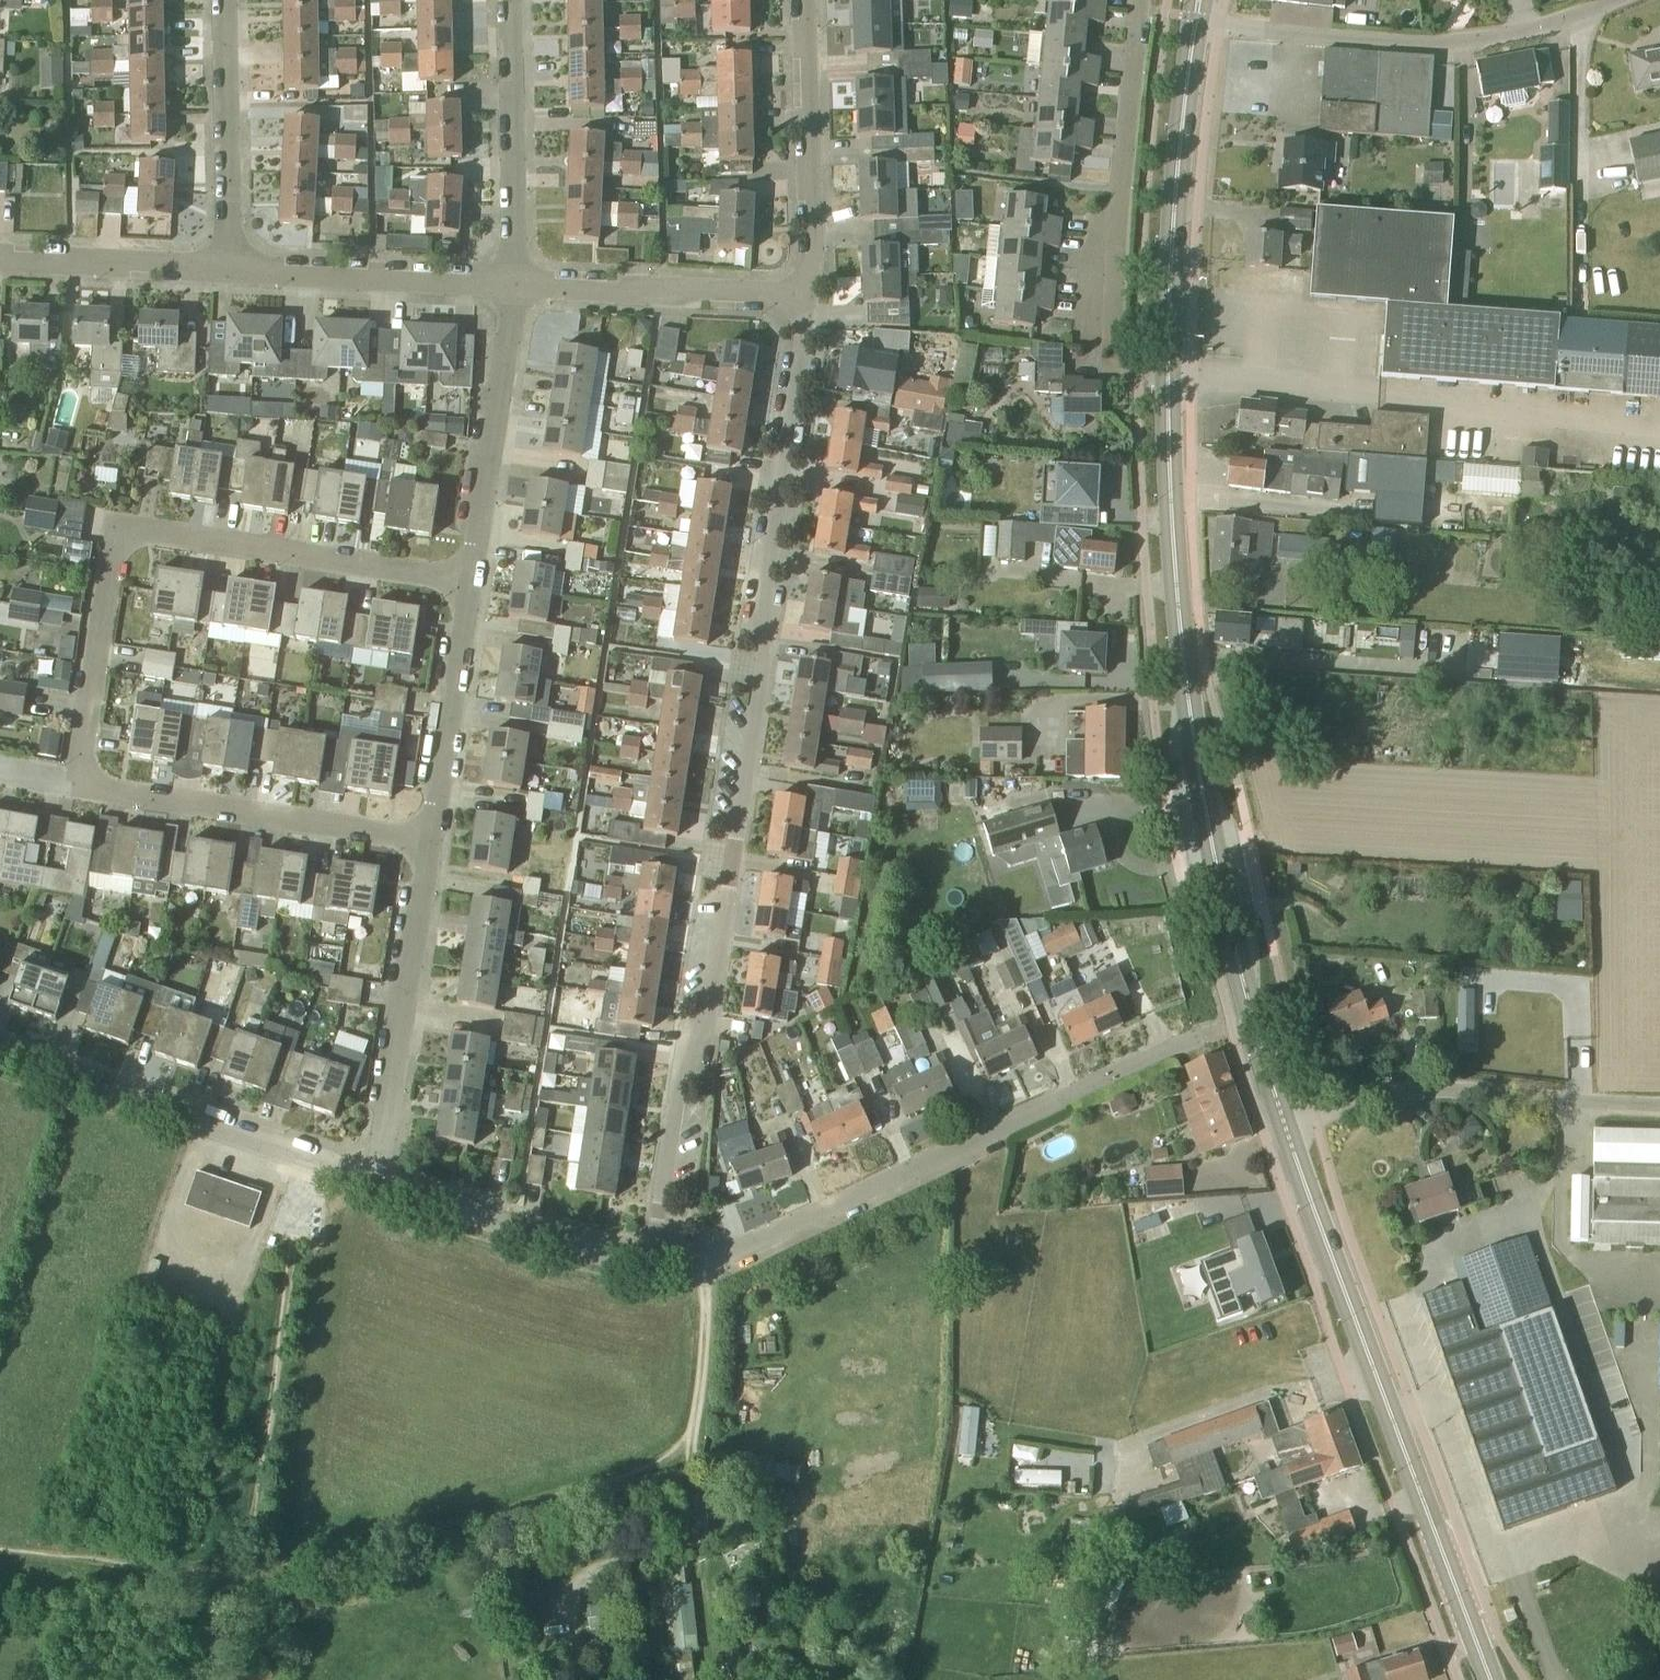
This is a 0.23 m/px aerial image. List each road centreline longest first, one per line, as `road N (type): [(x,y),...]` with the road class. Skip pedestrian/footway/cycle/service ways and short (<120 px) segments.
road 1 (primary): [(1285,1131),(1214,837),(1174,538),(1175,233),(1196,22)]
road 2 (residential): [(651,1261),(679,1083),(702,1036),(803,299)]
road 3 (residential): [(468,583),(138,536),(120,541),(82,770),(98,791),(432,842)]
road 4 (track): [(0,1550),(232,1575),(437,1532),(657,1470),(693,1434),(704,1355),(705,1258)]
road 5 (residential): [(651,1261),(705,1258),(1205,1035)]
road 6 (primary): [(1490,1679),(1285,1131)]
road 7 (unclassified): [(1616,0),(1449,44),(1196,22)]
road 8 (track): [(284,1568),(265,1550),(256,1517),(306,1157)]
road 9 (residential): [(375,1181),(0,1053)]
road 10 (unclassified): [(1285,1131),(1439,1093),(1659,1105)]
road 11 (residential): [(1112,357),(1140,0)]
road 12 (residential): [(375,1181),(432,842)]
road 13 (residential): [(468,583),(514,285)]
road 14 (residential): [(803,299),(815,268),(804,0)]
road 15 (residential): [(803,299),(514,285)]
road 16 (residential): [(651,1261),(587,1252),(375,1181)]
road 17 (residential): [(514,285),(229,269)]
road 18 (residential): [(514,285),(508,0)]
road 19 (residential): [(229,269),(226,0)]
road 20 (residential): [(432,842),(468,583)]
road 21 (residential): [(229,269),(0,259)]

